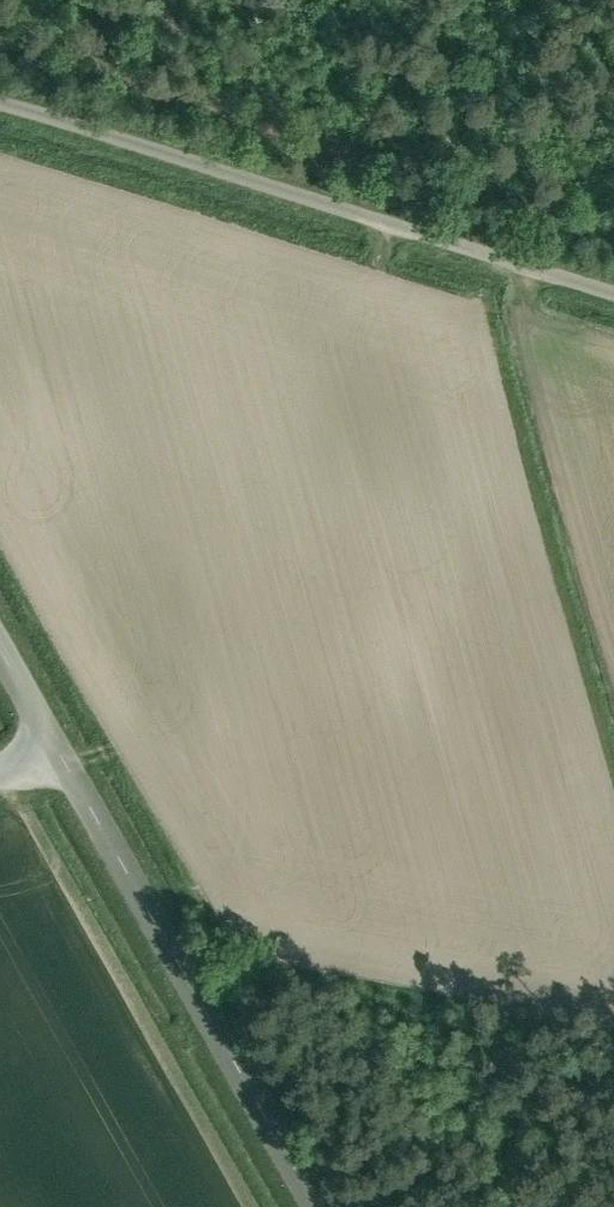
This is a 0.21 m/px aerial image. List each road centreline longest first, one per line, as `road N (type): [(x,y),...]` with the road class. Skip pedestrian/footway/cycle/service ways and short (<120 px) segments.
road 1 (unclassified): [(0,108),(613,295)]
road 2 (unclassified): [(52,740),(317,1206)]

